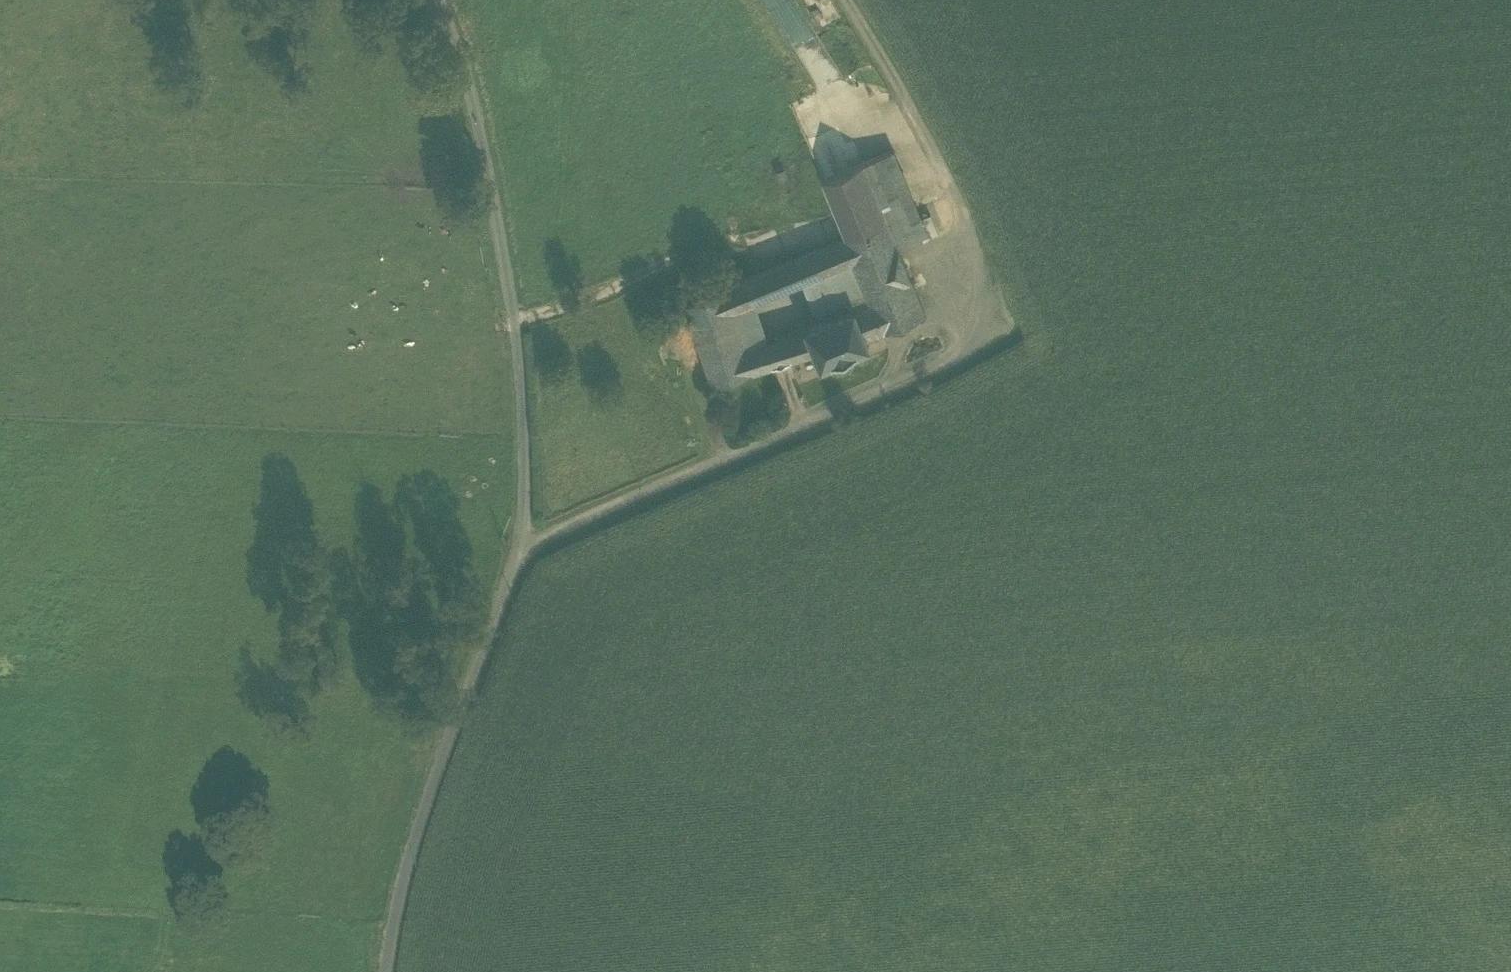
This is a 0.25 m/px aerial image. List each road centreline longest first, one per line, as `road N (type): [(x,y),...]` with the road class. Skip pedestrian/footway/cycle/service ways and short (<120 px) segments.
road 1 (unclassified): [(388,971),(422,821),(516,562),(523,508),(519,356),(501,238),(465,68),(437,0)]

